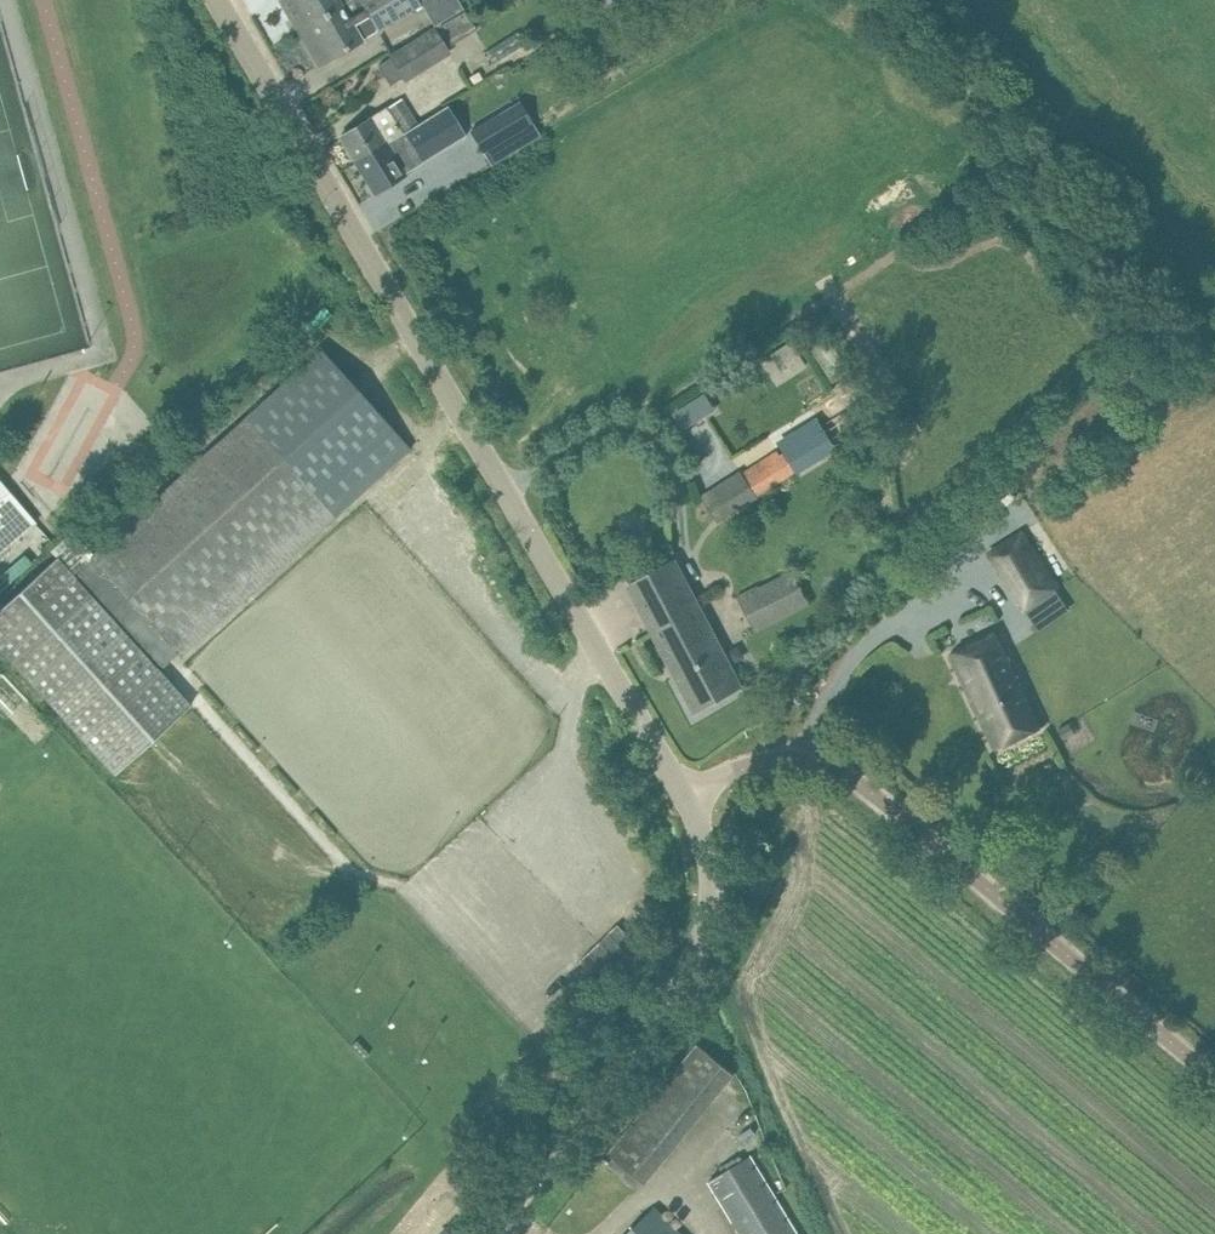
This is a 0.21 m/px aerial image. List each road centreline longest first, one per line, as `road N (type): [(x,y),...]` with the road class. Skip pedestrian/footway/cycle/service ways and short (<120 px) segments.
road 1 (unclassified): [(684,793),(217,0)]
road 2 (unclassified): [(1214,1070),(844,757),(810,738),(684,793)]
road 3 (unclassified): [(480,1233),(689,939),(696,826),(684,793)]

